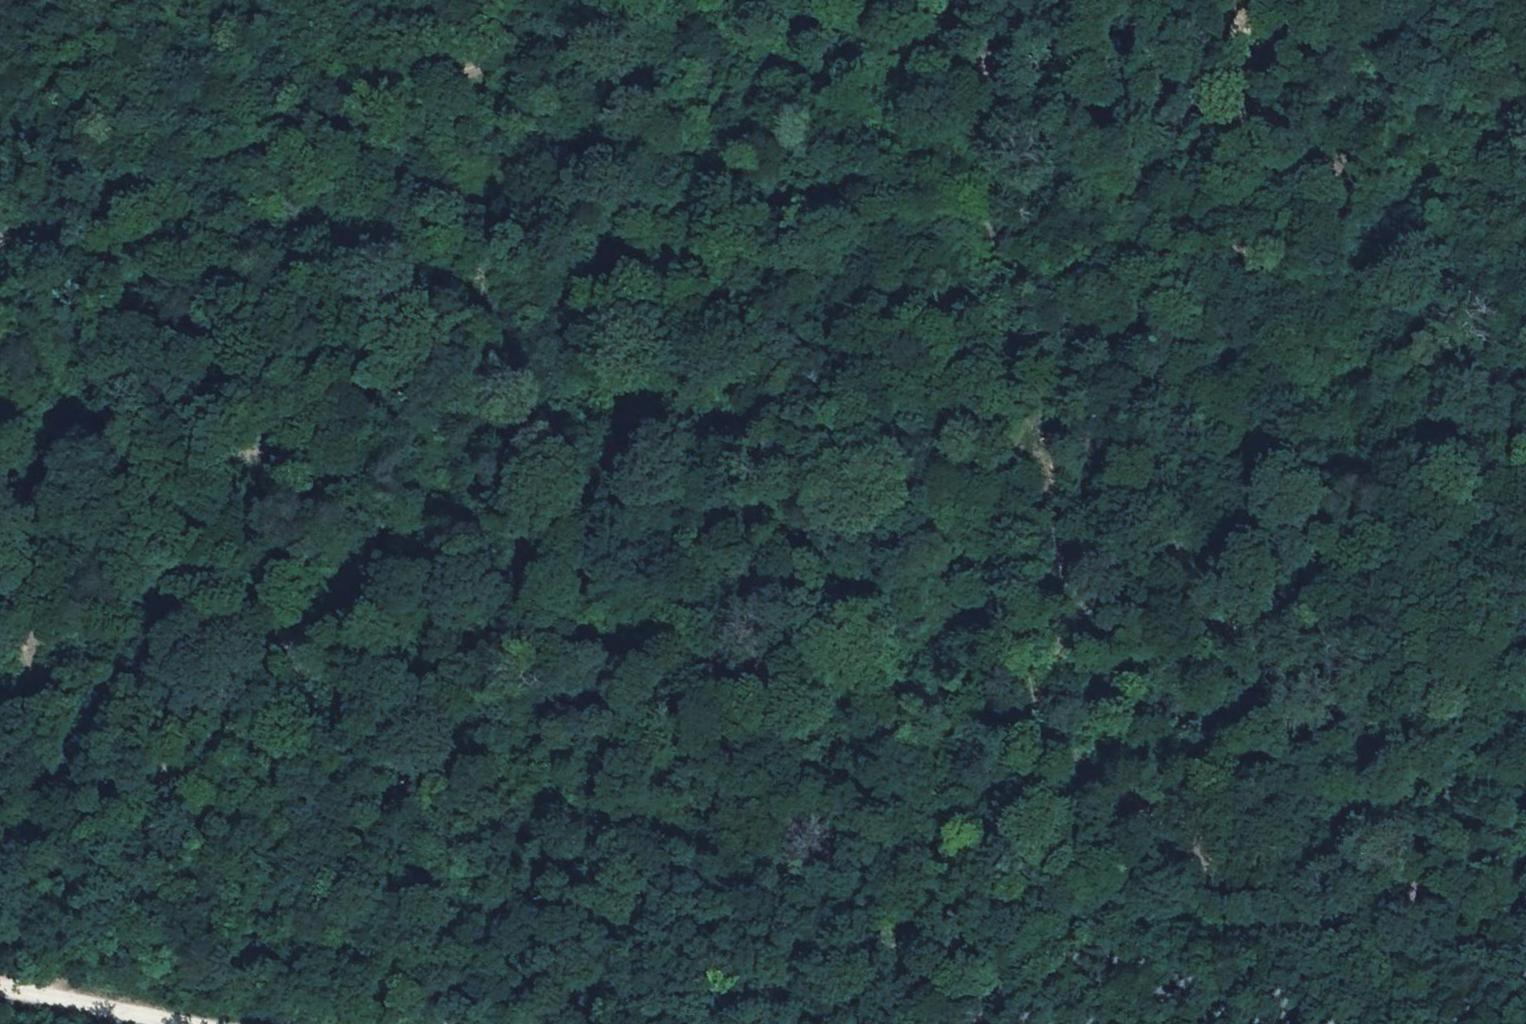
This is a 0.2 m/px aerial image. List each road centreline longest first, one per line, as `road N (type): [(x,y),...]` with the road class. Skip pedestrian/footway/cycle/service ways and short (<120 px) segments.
road 1 (track): [(670,0),(305,138),(0,241)]
road 2 (track): [(185,743),(145,781),(47,998),(47,1023)]
road 3 (track): [(175,1023),(0,988)]

